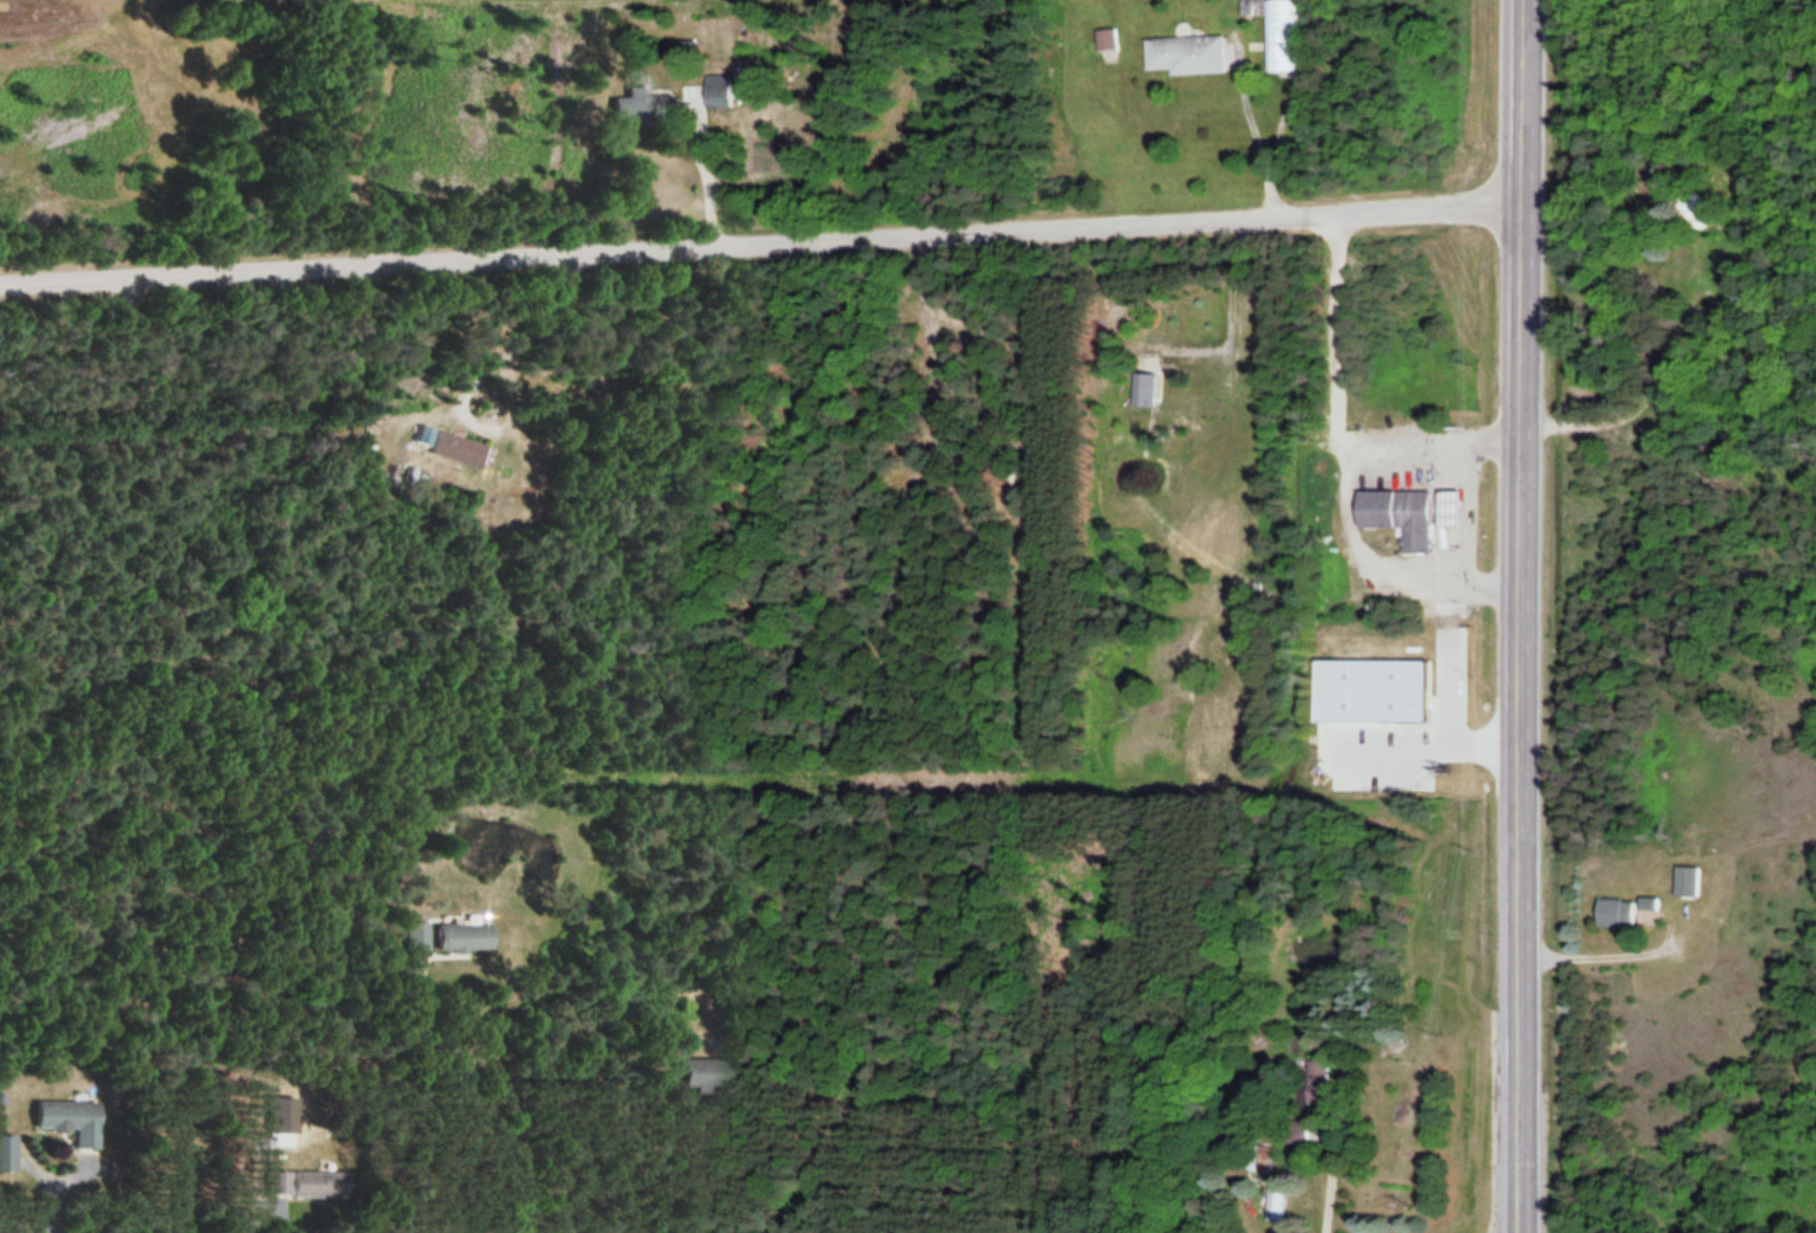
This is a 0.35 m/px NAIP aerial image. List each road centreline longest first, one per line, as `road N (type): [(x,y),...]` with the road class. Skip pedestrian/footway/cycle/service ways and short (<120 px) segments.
road 1 (residential): [(0,282),(1529,203)]
road 2 (primary): [(1520,1232),(1530,0)]

